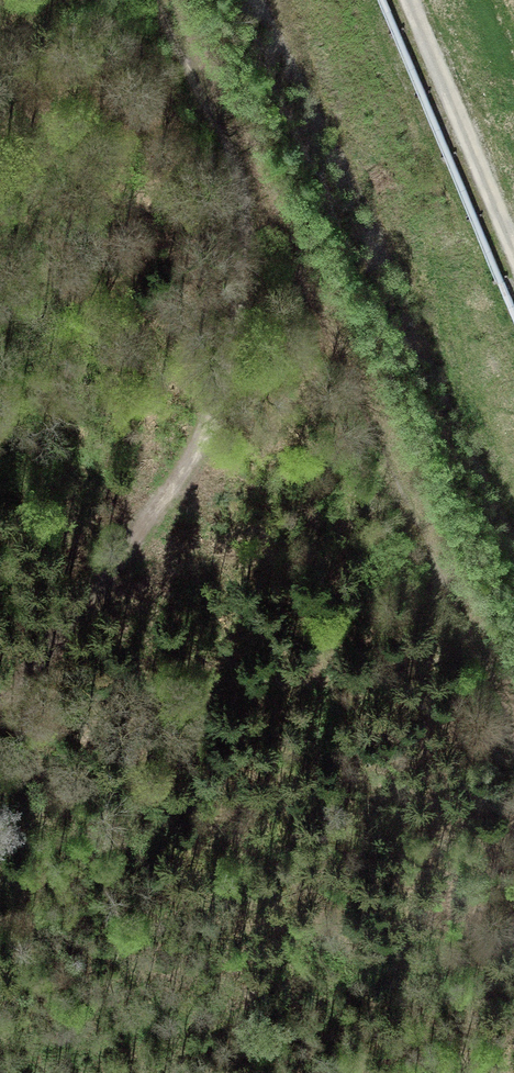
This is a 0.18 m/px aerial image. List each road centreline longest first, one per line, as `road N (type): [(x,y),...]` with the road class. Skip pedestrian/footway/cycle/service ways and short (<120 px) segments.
road 1 (track): [(148,0),(513,753)]
road 2 (track): [(0,691),(204,405),(238,289),(243,192)]

